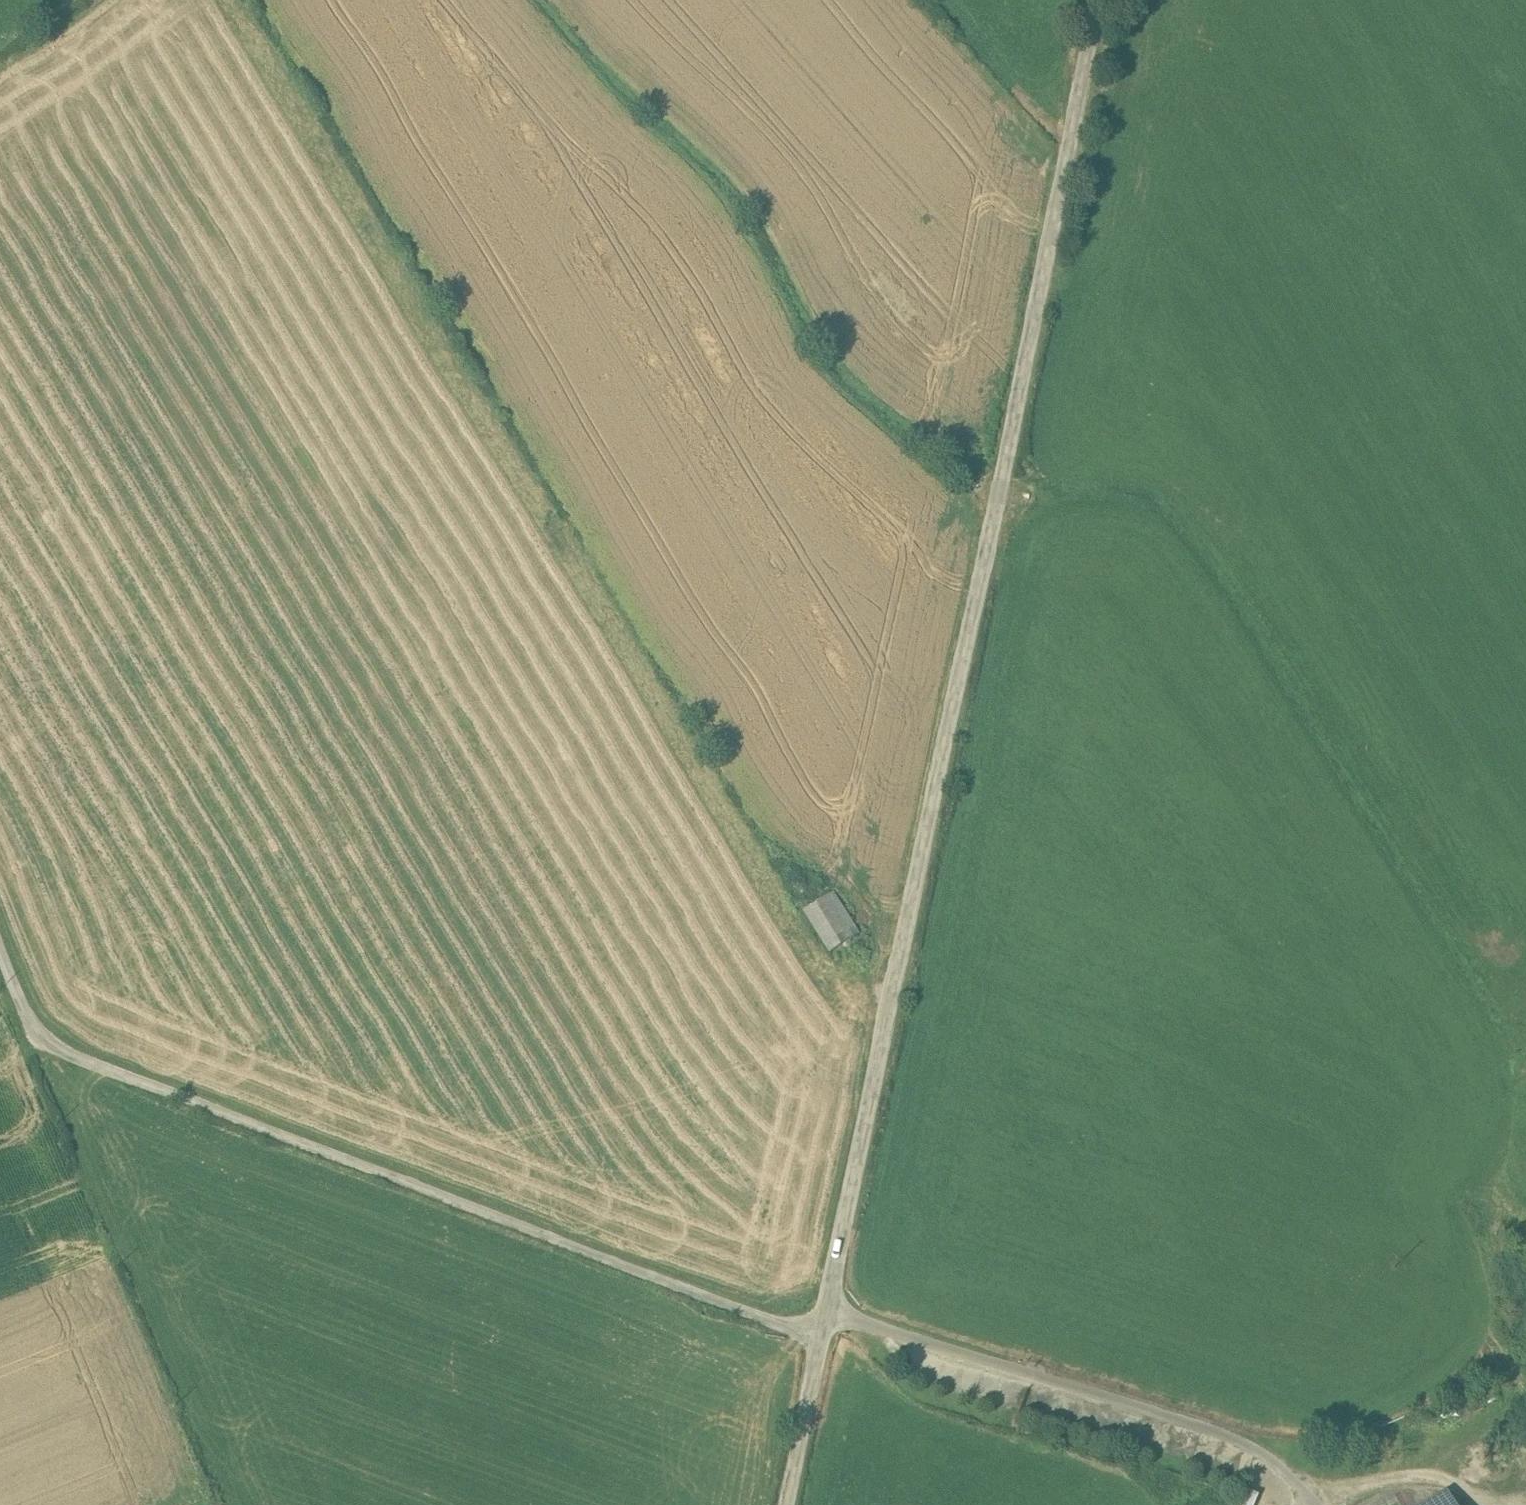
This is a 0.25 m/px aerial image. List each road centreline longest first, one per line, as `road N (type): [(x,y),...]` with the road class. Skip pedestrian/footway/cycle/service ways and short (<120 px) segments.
road 1 (unclassified): [(823,1339),(1099,0)]
road 2 (unclassified): [(823,1339),(45,1047),(0,943)]
road 3 (unclassified): [(788,1504),(823,1339)]

